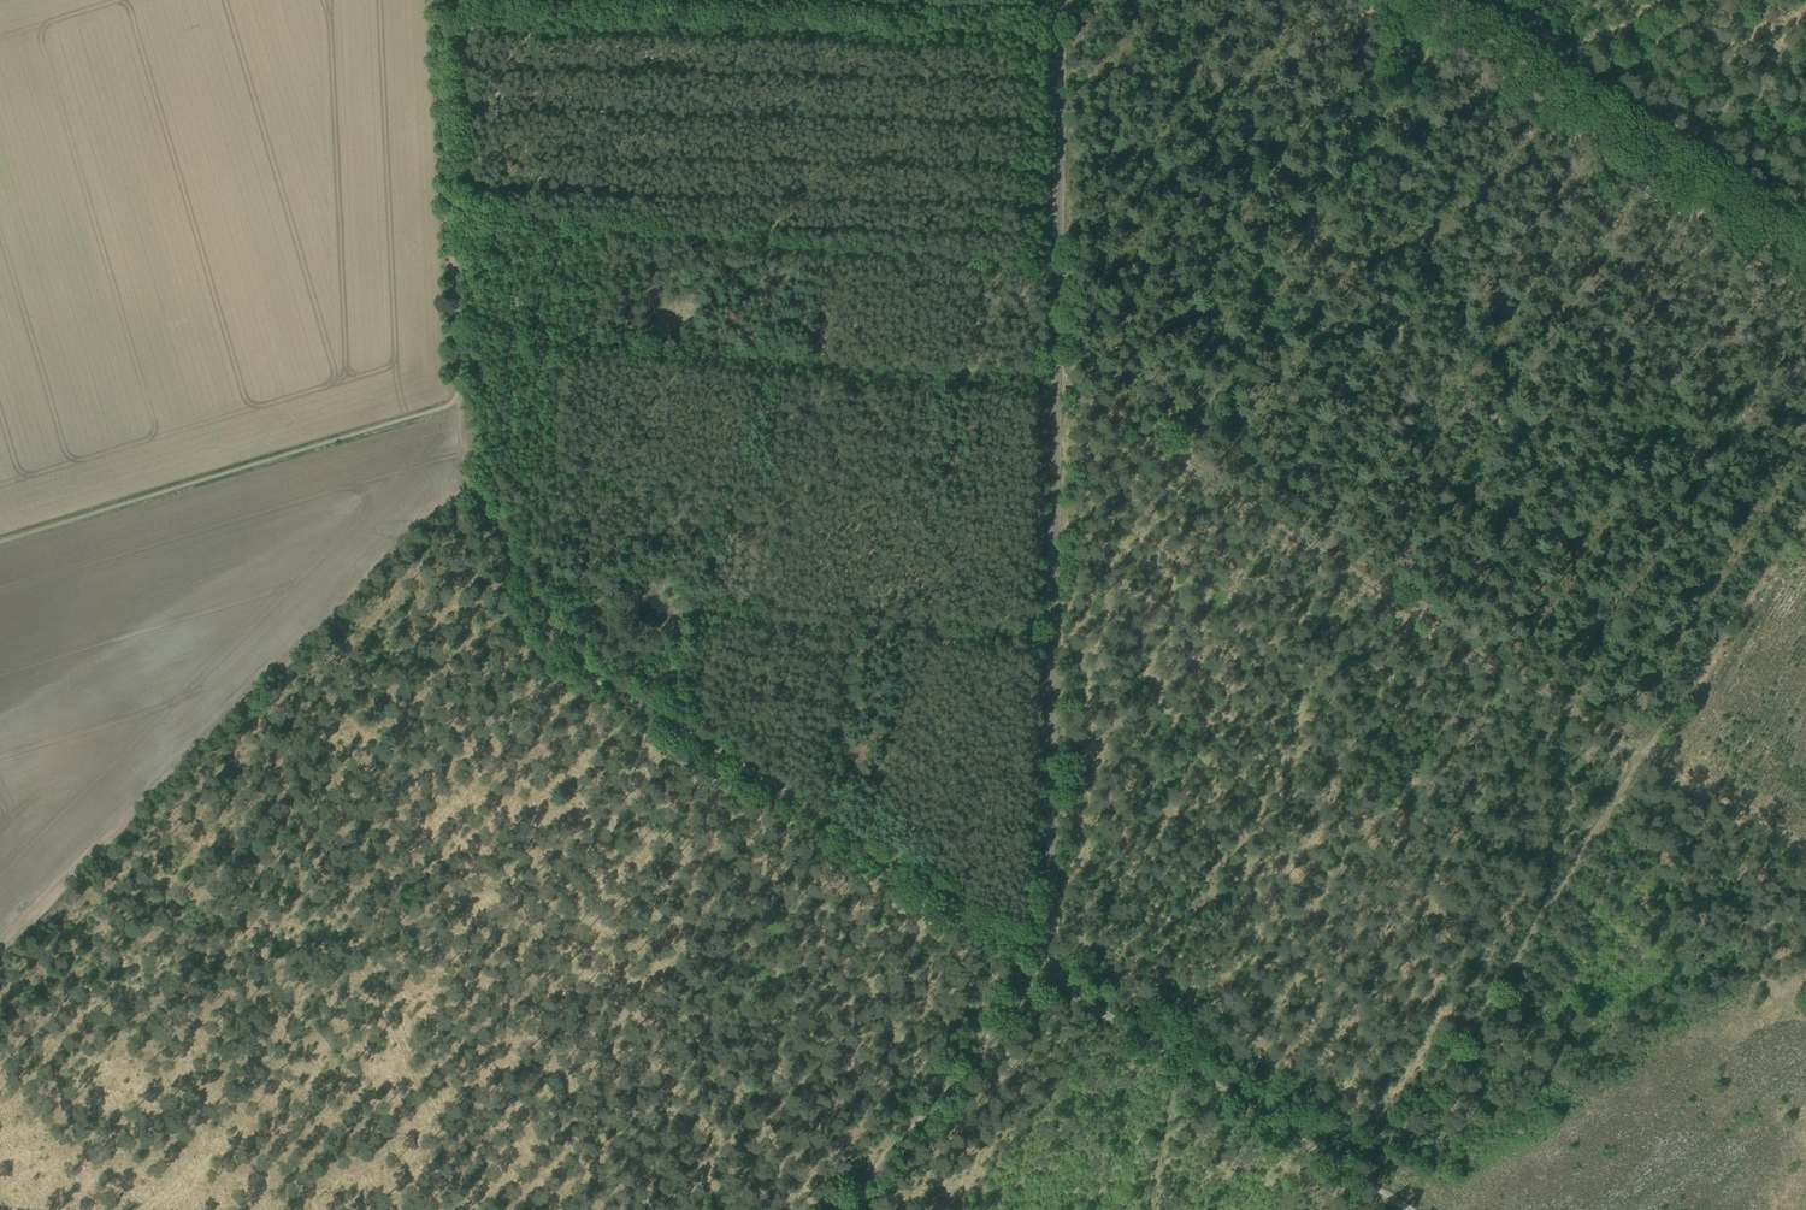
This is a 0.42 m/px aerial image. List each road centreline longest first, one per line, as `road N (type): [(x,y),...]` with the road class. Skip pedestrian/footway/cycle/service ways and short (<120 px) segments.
road 1 (track): [(1372,1186),(1644,756),(1056,380),(1058,266),(448,209)]
road 2 (track): [(460,490),(495,510),(565,639),(594,676),(1047,969)]
road 3 (track): [(0,941),(460,490)]
road 4 (track): [(1056,380),(1047,969)]
road 5 (track): [(481,1209),(254,689)]
road 6 (track): [(1459,0),(1179,465)]
road 7 (track): [(1047,969),(1372,1186)]
road 8 (track): [(1047,969),(844,1209)]
road 9 (track): [(1644,756),(1805,501)]
road 10 (track): [(1058,266),(1064,0)]
road 11 (track): [(440,0),(448,209)]
road 12 (track): [(448,209),(459,403)]

